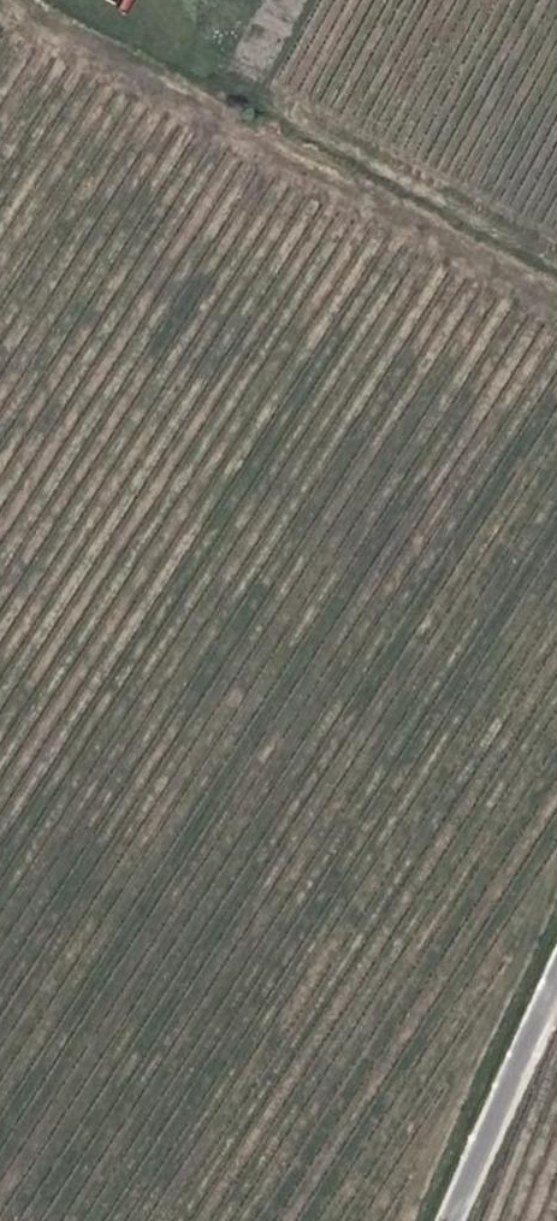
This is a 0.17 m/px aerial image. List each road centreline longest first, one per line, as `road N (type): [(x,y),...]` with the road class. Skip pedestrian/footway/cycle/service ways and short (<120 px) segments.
road 1 (residential): [(556,978),(451,1220)]

